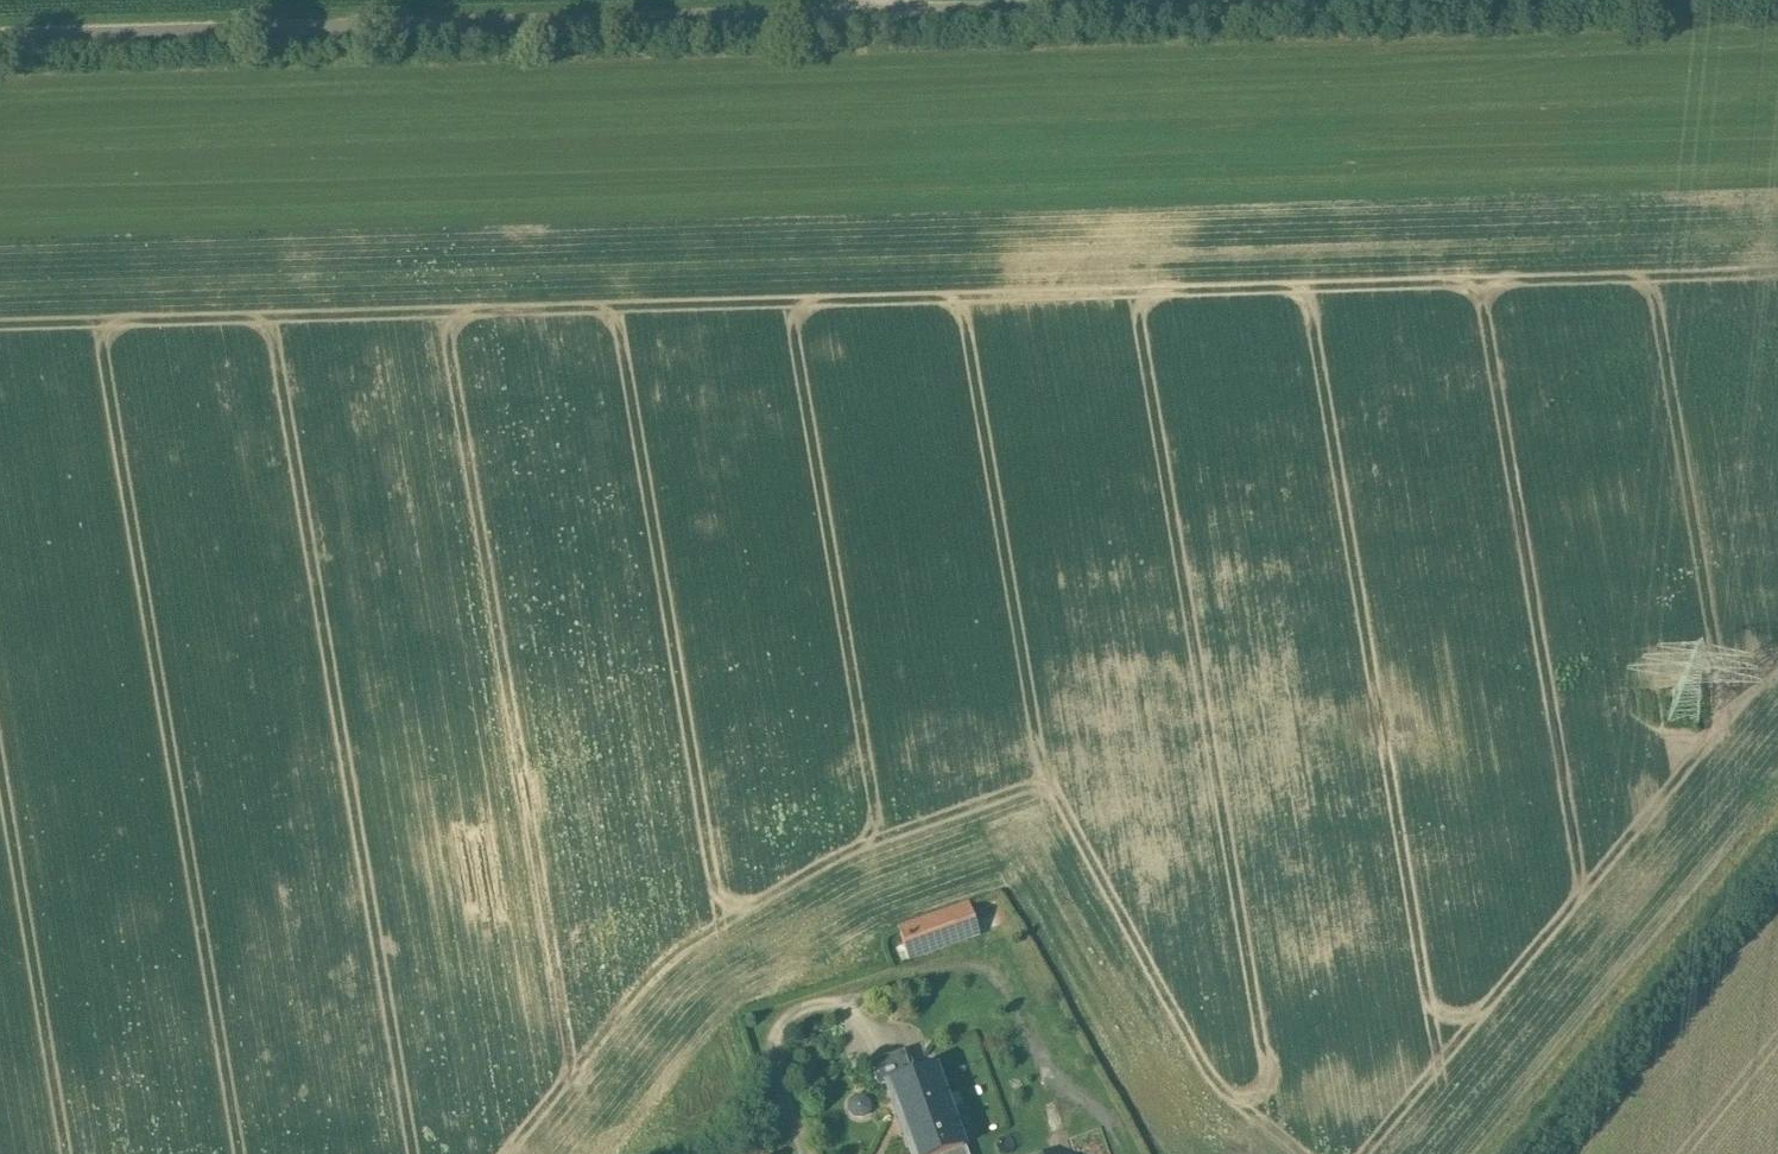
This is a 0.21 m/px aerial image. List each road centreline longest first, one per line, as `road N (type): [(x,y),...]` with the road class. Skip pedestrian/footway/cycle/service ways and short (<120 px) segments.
road 1 (unclassified): [(1253,0),(0,38)]

